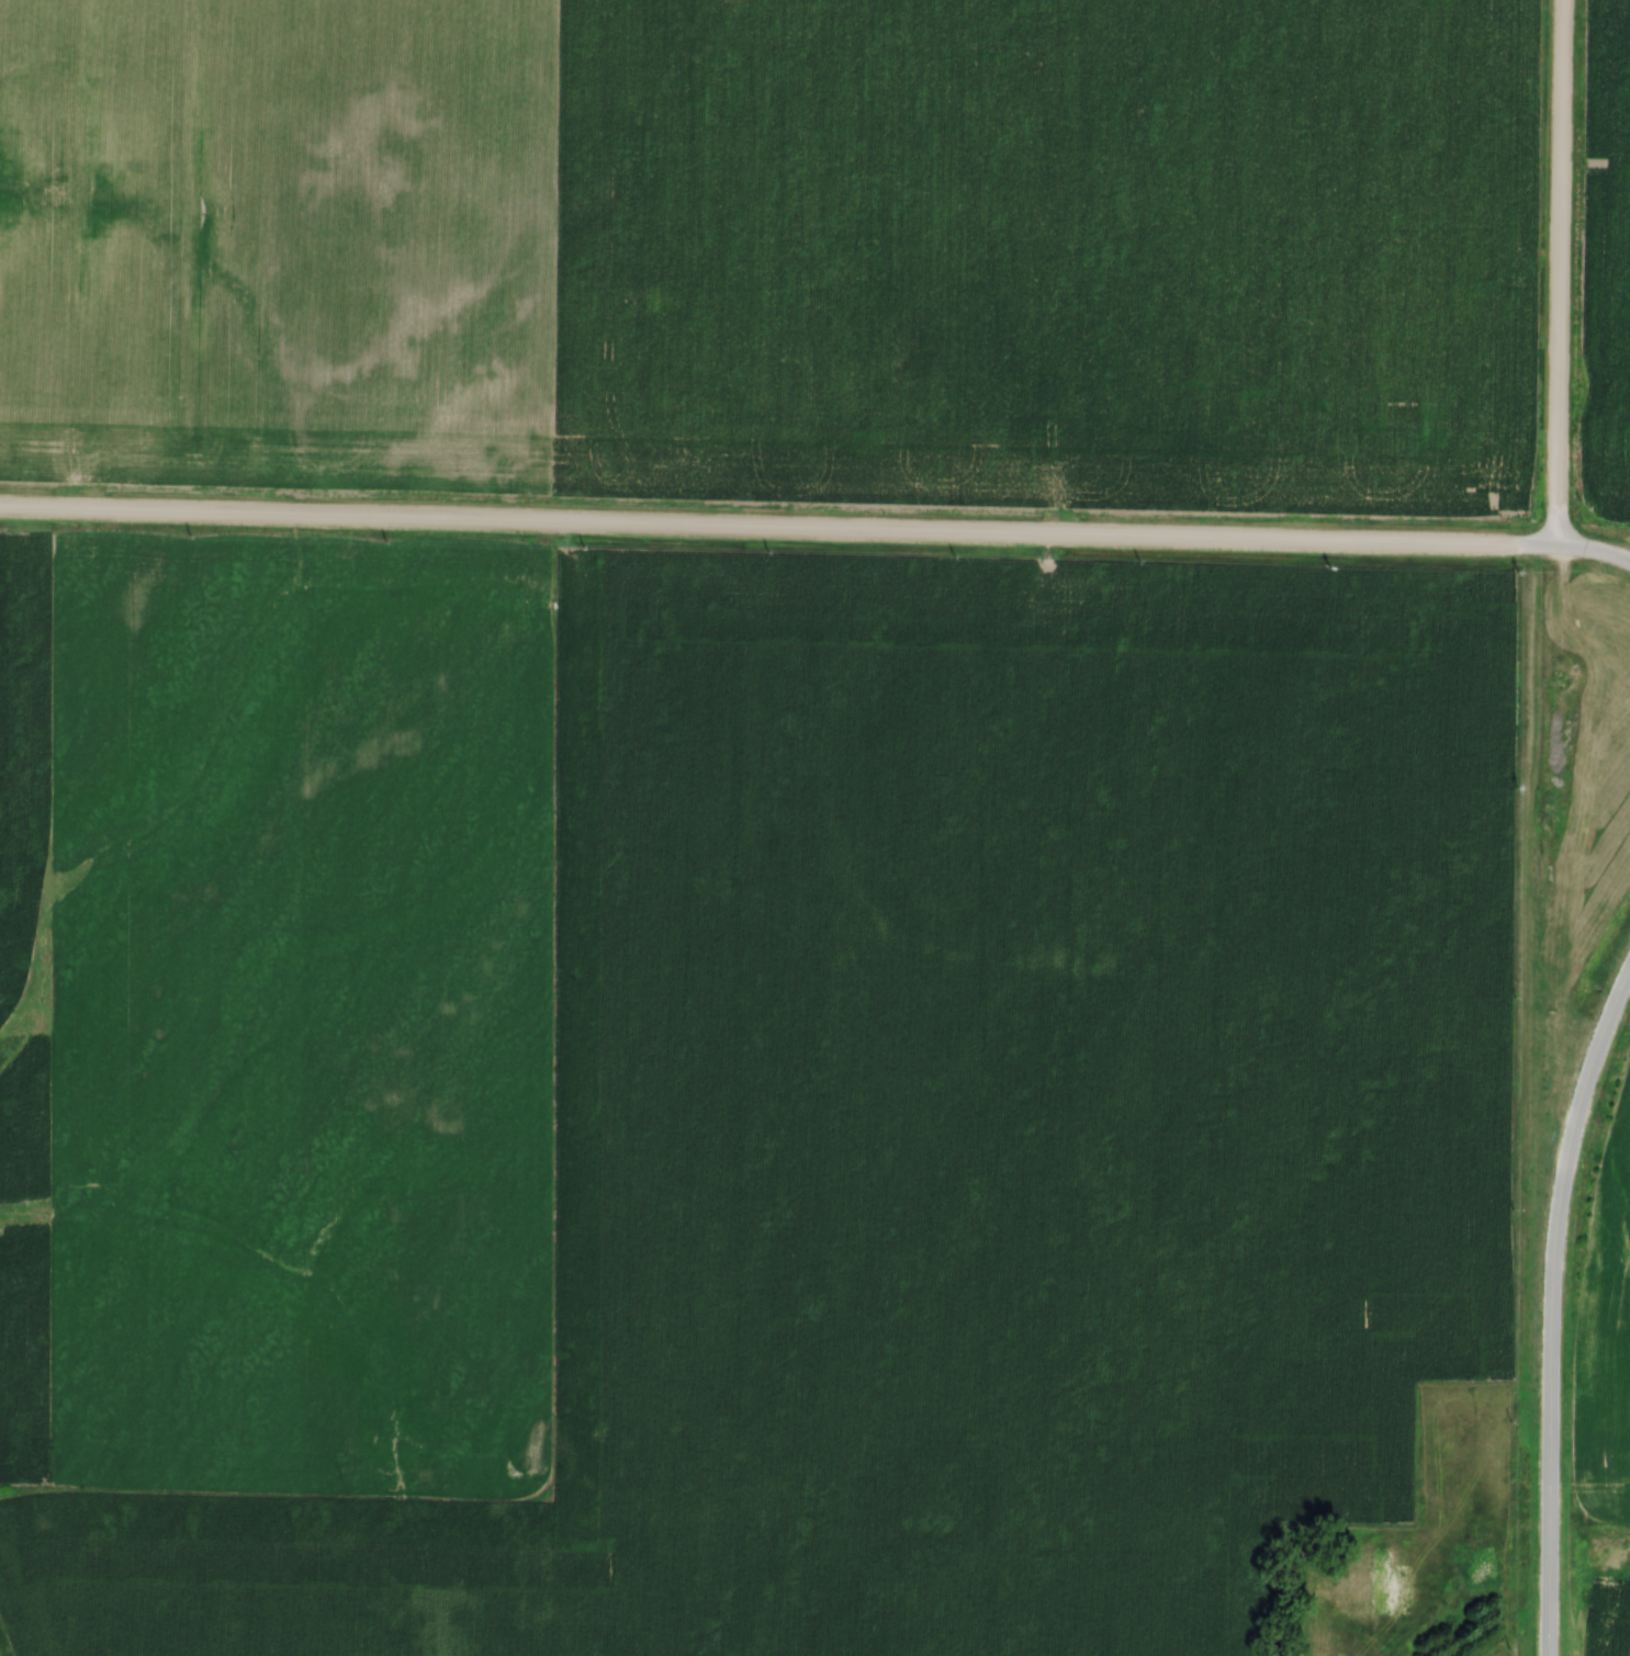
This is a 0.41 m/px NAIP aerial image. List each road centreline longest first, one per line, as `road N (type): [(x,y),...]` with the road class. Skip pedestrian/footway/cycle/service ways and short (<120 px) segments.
road 1 (residential): [(0,511),(1558,544),(1629,557)]
road 2 (tertiary): [(1545,1655),(1556,1214),(1594,1050),(1629,969)]
road 3 (residential): [(1558,544),(1563,0)]

